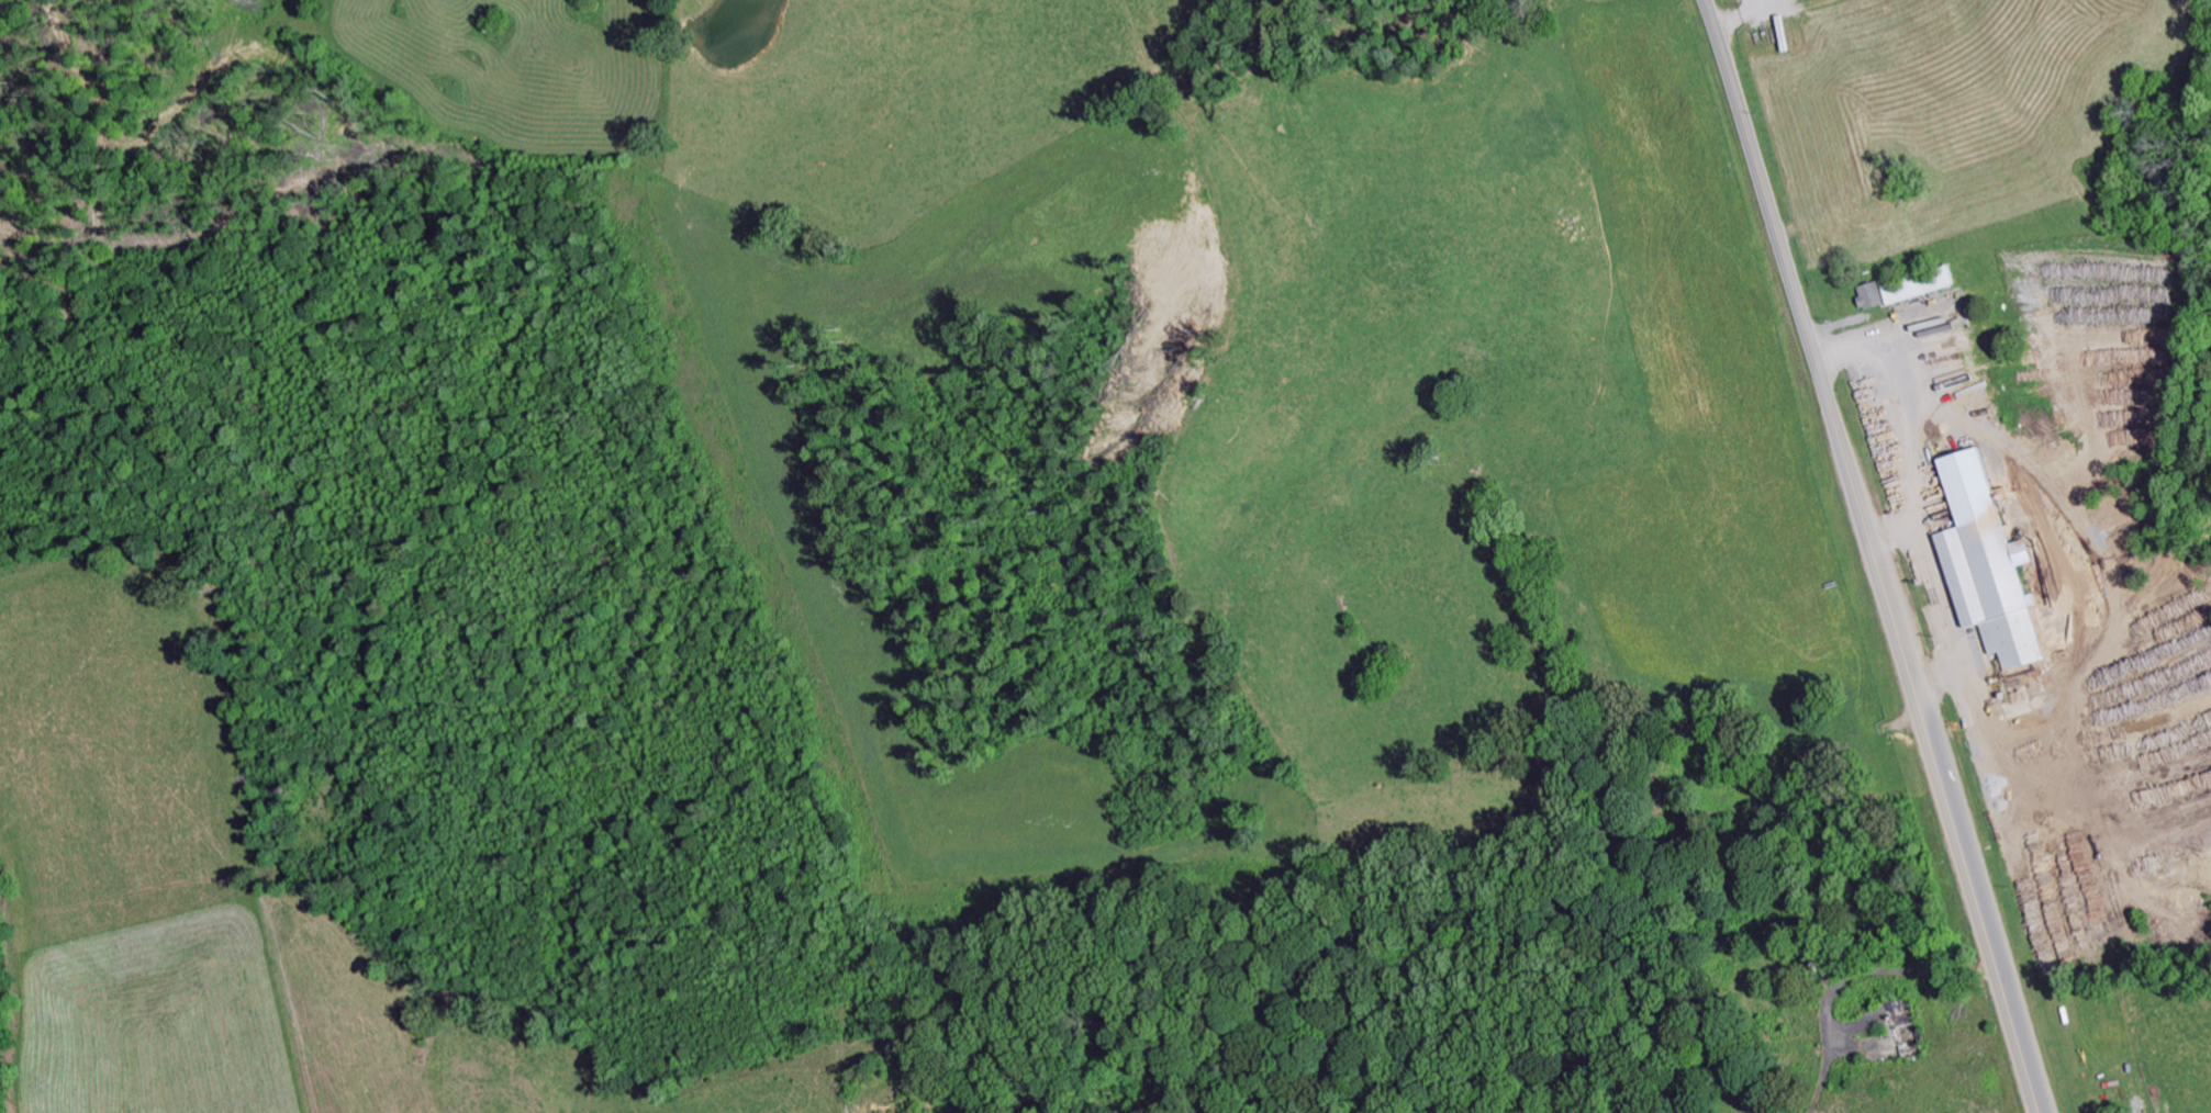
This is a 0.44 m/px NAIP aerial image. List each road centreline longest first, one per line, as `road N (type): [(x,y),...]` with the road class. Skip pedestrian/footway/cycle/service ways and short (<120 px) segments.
road 1 (secondary): [(2039,1112),(1705,0)]

